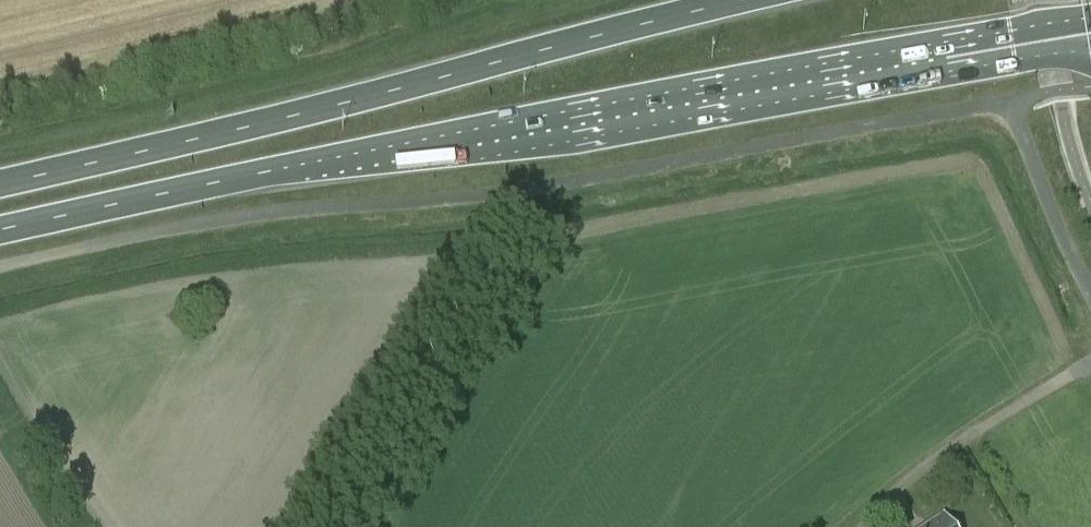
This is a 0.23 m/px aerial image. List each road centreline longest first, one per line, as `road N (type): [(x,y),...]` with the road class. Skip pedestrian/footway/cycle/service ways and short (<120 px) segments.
road 1 (primary): [(0,234),(440,137),(1090,18)]
road 2 (primary): [(764,0),(0,182)]
road 3 (unclassified): [(1090,298),(1011,103),(1090,87)]

